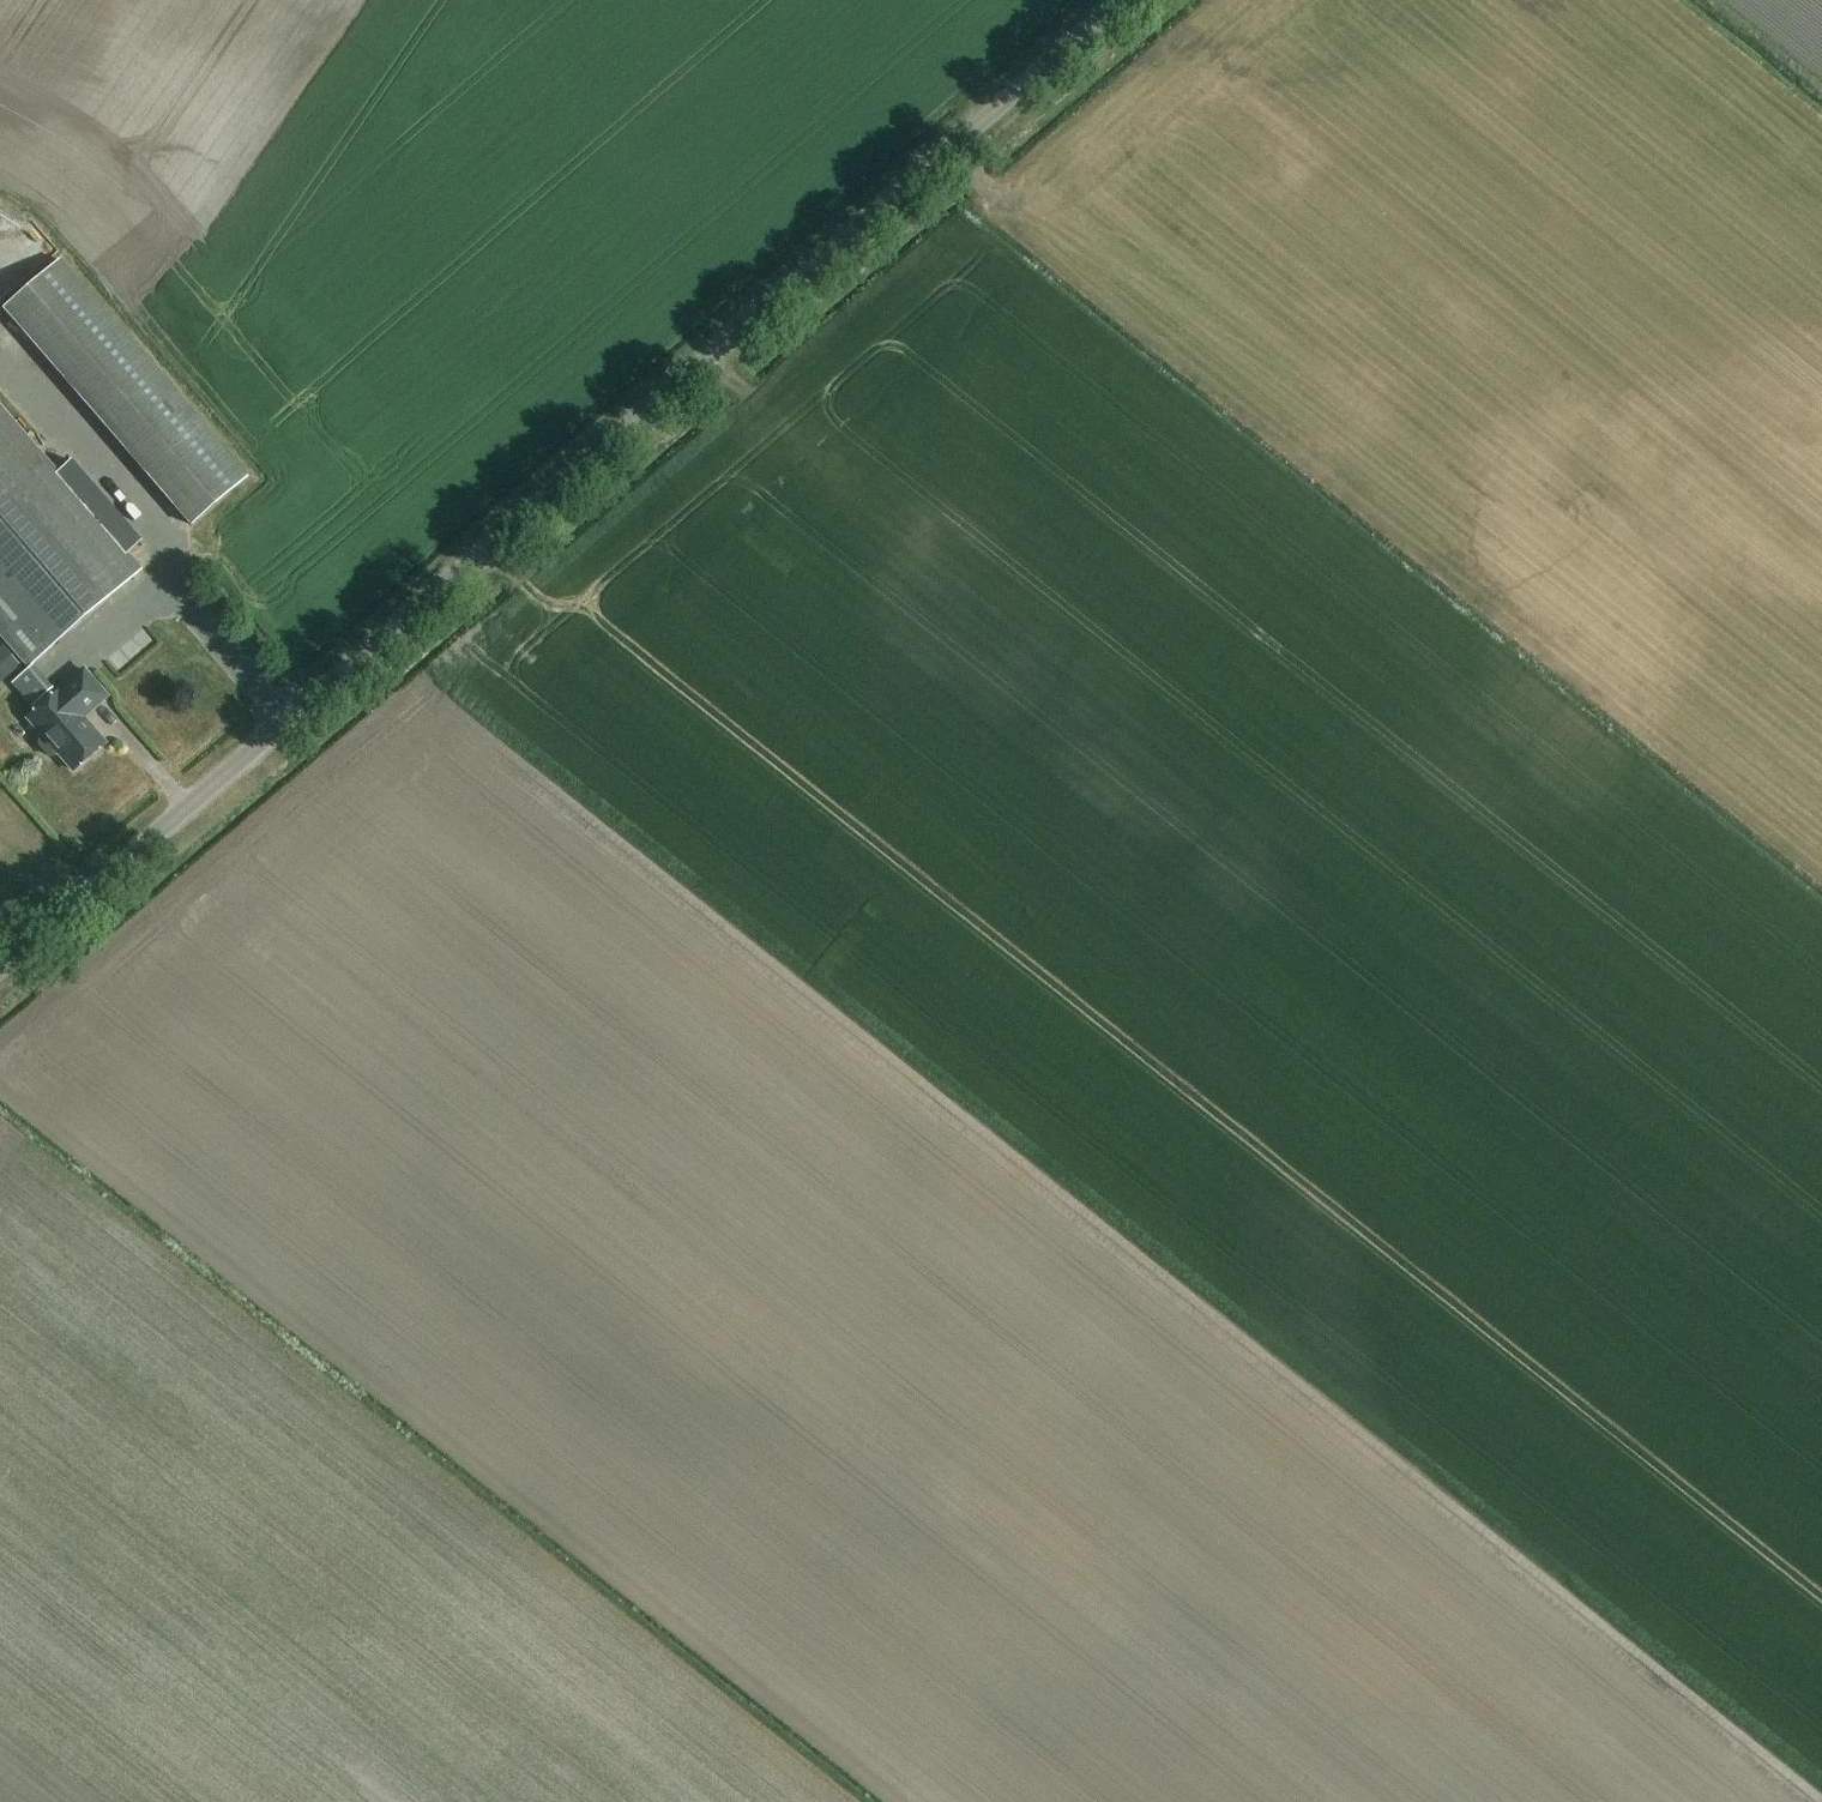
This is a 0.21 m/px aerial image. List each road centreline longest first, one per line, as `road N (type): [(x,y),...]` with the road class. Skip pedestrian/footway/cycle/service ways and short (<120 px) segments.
road 1 (tertiary): [(0,970),(1120,0)]

